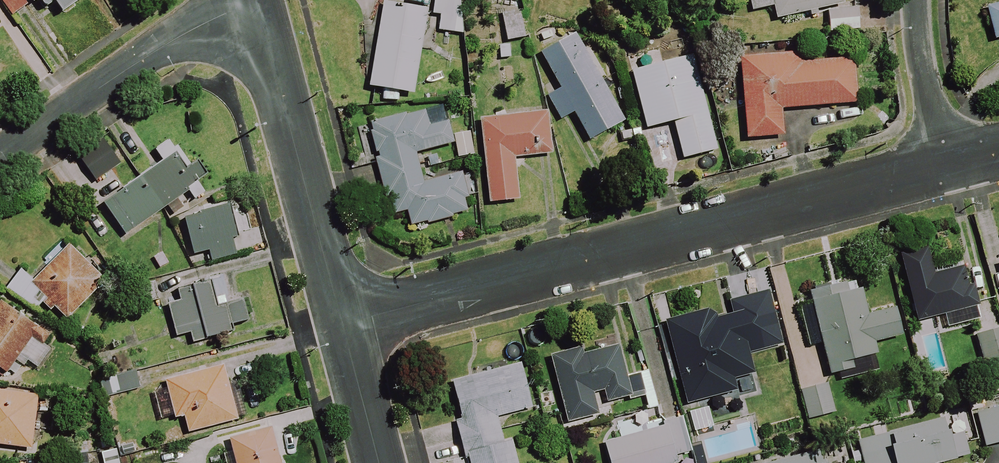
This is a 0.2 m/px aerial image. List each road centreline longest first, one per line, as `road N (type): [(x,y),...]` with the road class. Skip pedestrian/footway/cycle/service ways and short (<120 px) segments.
road 1 (residential): [(341,324),(954,162)]
road 2 (residential): [(258,6),(341,324)]
road 3 (residential): [(258,6),(163,46),(0,158)]
road 4 (residential): [(954,162),(938,122),(917,0)]
road 5 (residential): [(341,324),(379,462)]

